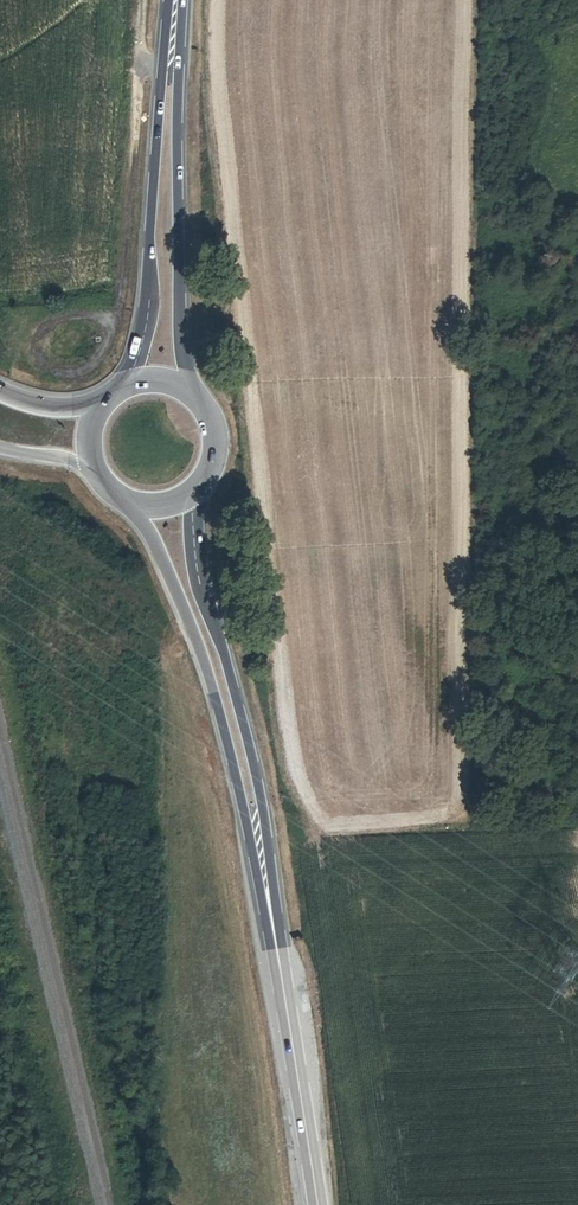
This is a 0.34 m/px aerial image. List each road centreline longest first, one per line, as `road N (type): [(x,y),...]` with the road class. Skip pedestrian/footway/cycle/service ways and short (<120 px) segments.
road 1 (primary): [(188,389),(172,7)]
road 2 (primary): [(172,7),(131,380)]
road 3 (primary): [(257,845),(315,1204)]
road 4 (primary): [(135,507),(206,671),(257,845)]
road 5 (primary): [(257,845),(240,715),(201,578),(191,496)]
road 6 (primary): [(191,496),(214,462),(217,441),(213,421),(188,389)]

